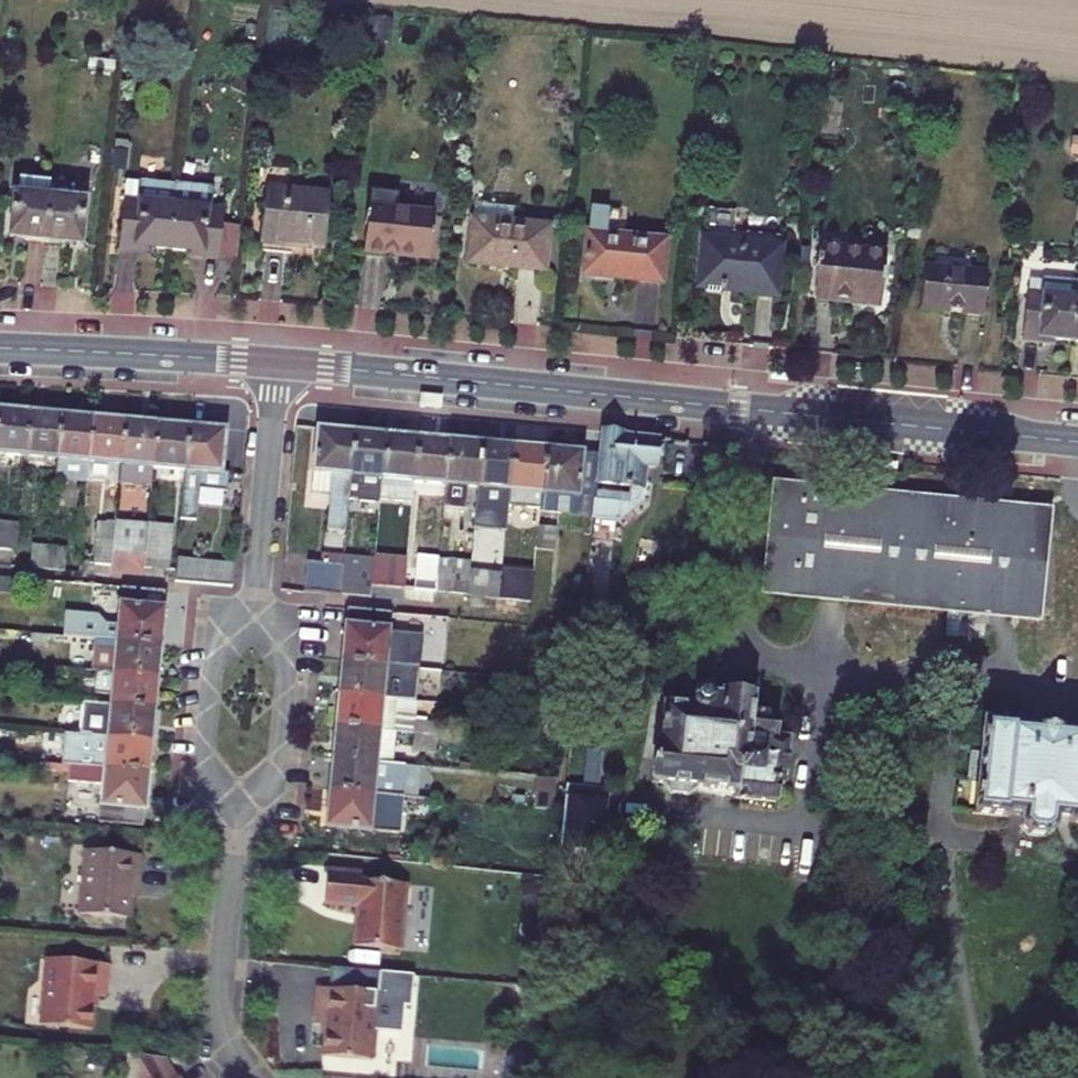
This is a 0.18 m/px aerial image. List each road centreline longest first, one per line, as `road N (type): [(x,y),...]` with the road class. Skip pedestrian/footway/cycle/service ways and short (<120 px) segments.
road 1 (secondary): [(277,364),(1077,442)]
road 2 (secondary): [(0,349),(277,364)]
road 3 (residential): [(252,1077),(219,1018),(237,810)]
road 4 (residential): [(256,619),(277,364)]
road 5 (residential): [(237,810),(282,774),(292,673),(256,619)]
road 6 (residential): [(237,810),(201,762),(209,665),(256,619)]

